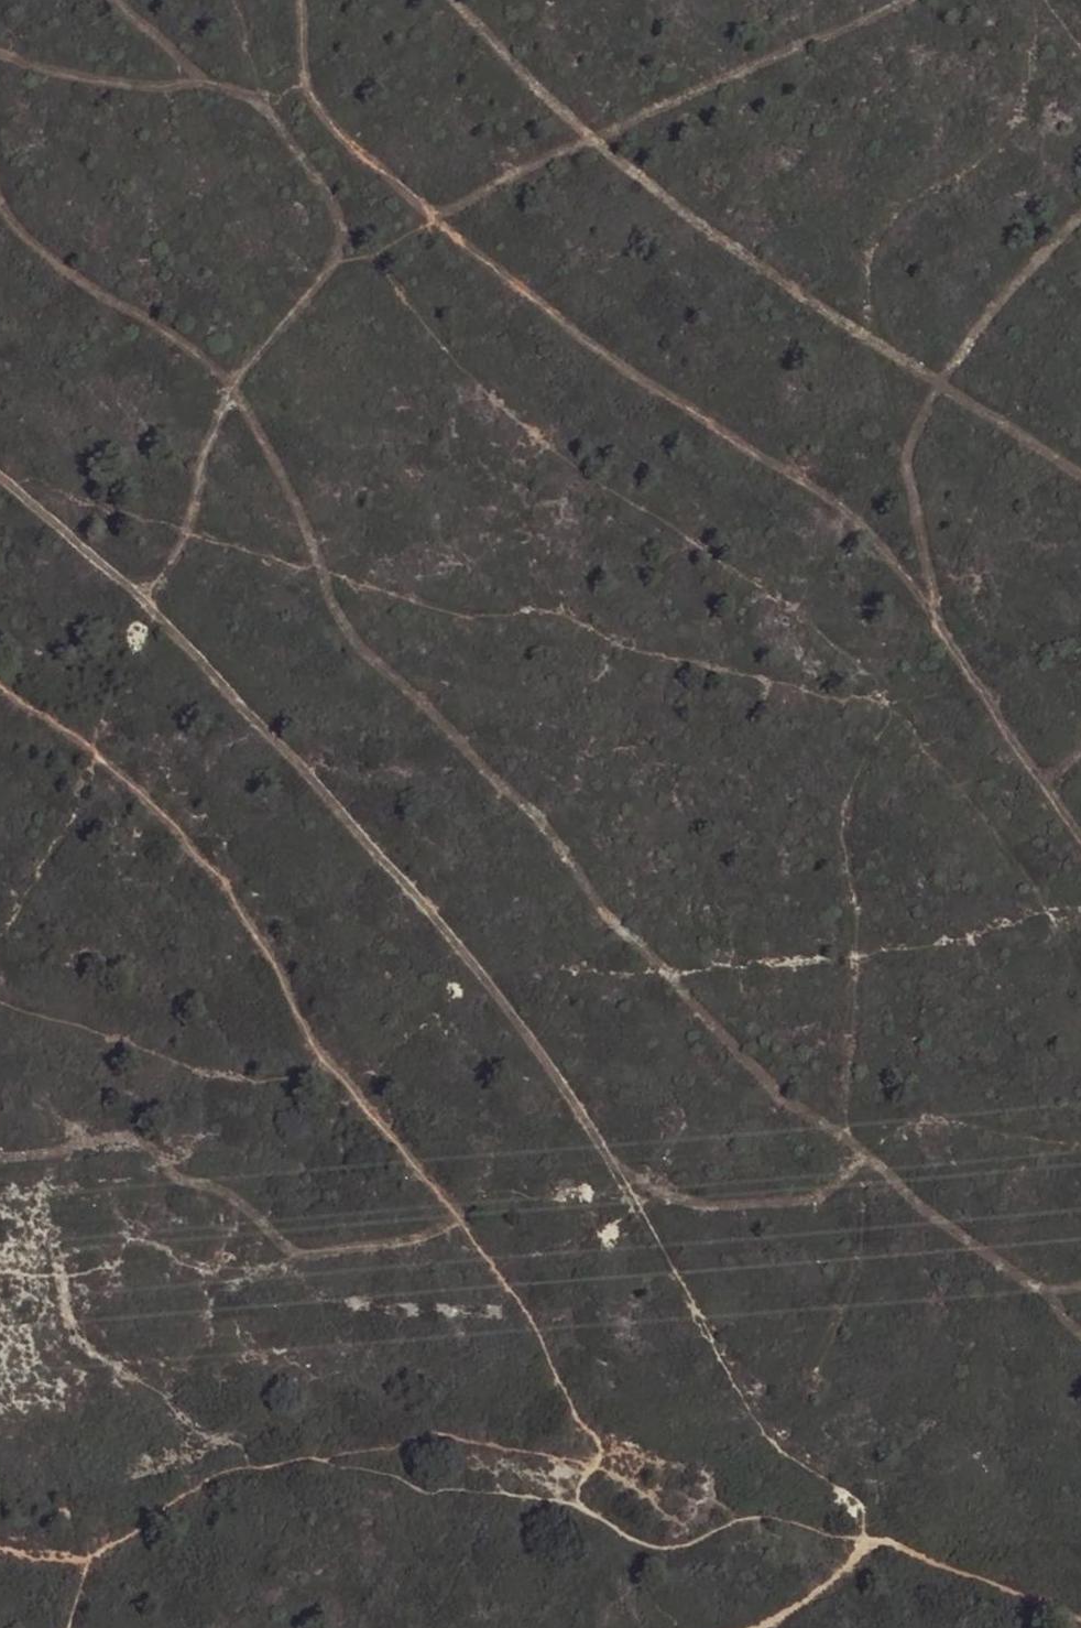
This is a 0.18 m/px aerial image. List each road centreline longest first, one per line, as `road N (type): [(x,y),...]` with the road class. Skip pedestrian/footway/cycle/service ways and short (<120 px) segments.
road 1 (track): [(890,1529),(736,1620),(631,1627)]
road 2 (track): [(890,1529),(1001,1552),(1080,1589)]

